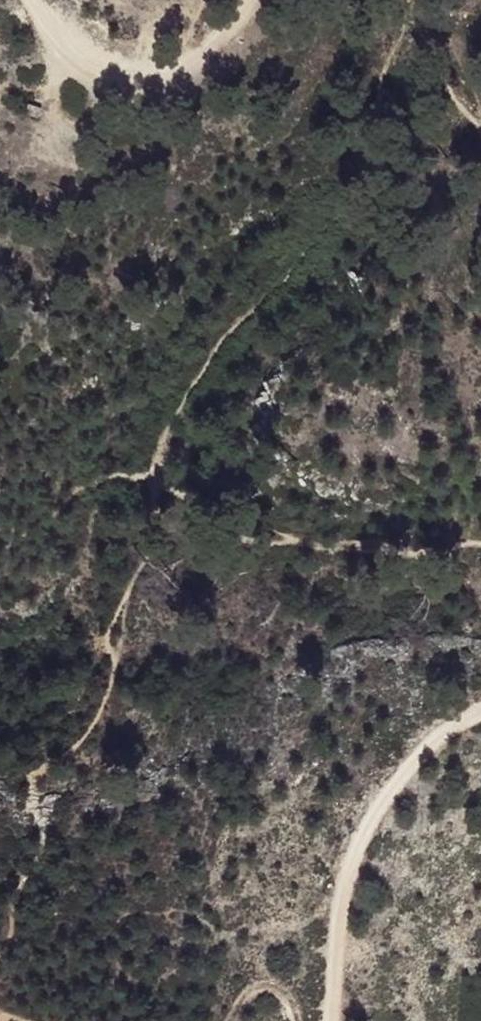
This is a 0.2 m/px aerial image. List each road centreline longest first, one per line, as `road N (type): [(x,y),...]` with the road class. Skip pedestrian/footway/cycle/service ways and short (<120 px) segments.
road 1 (track): [(331,1020),(343,903),(409,761),(444,730),(480,711)]
road 2 (track): [(252,0),(196,69),(124,82),(70,53),(35,0)]

